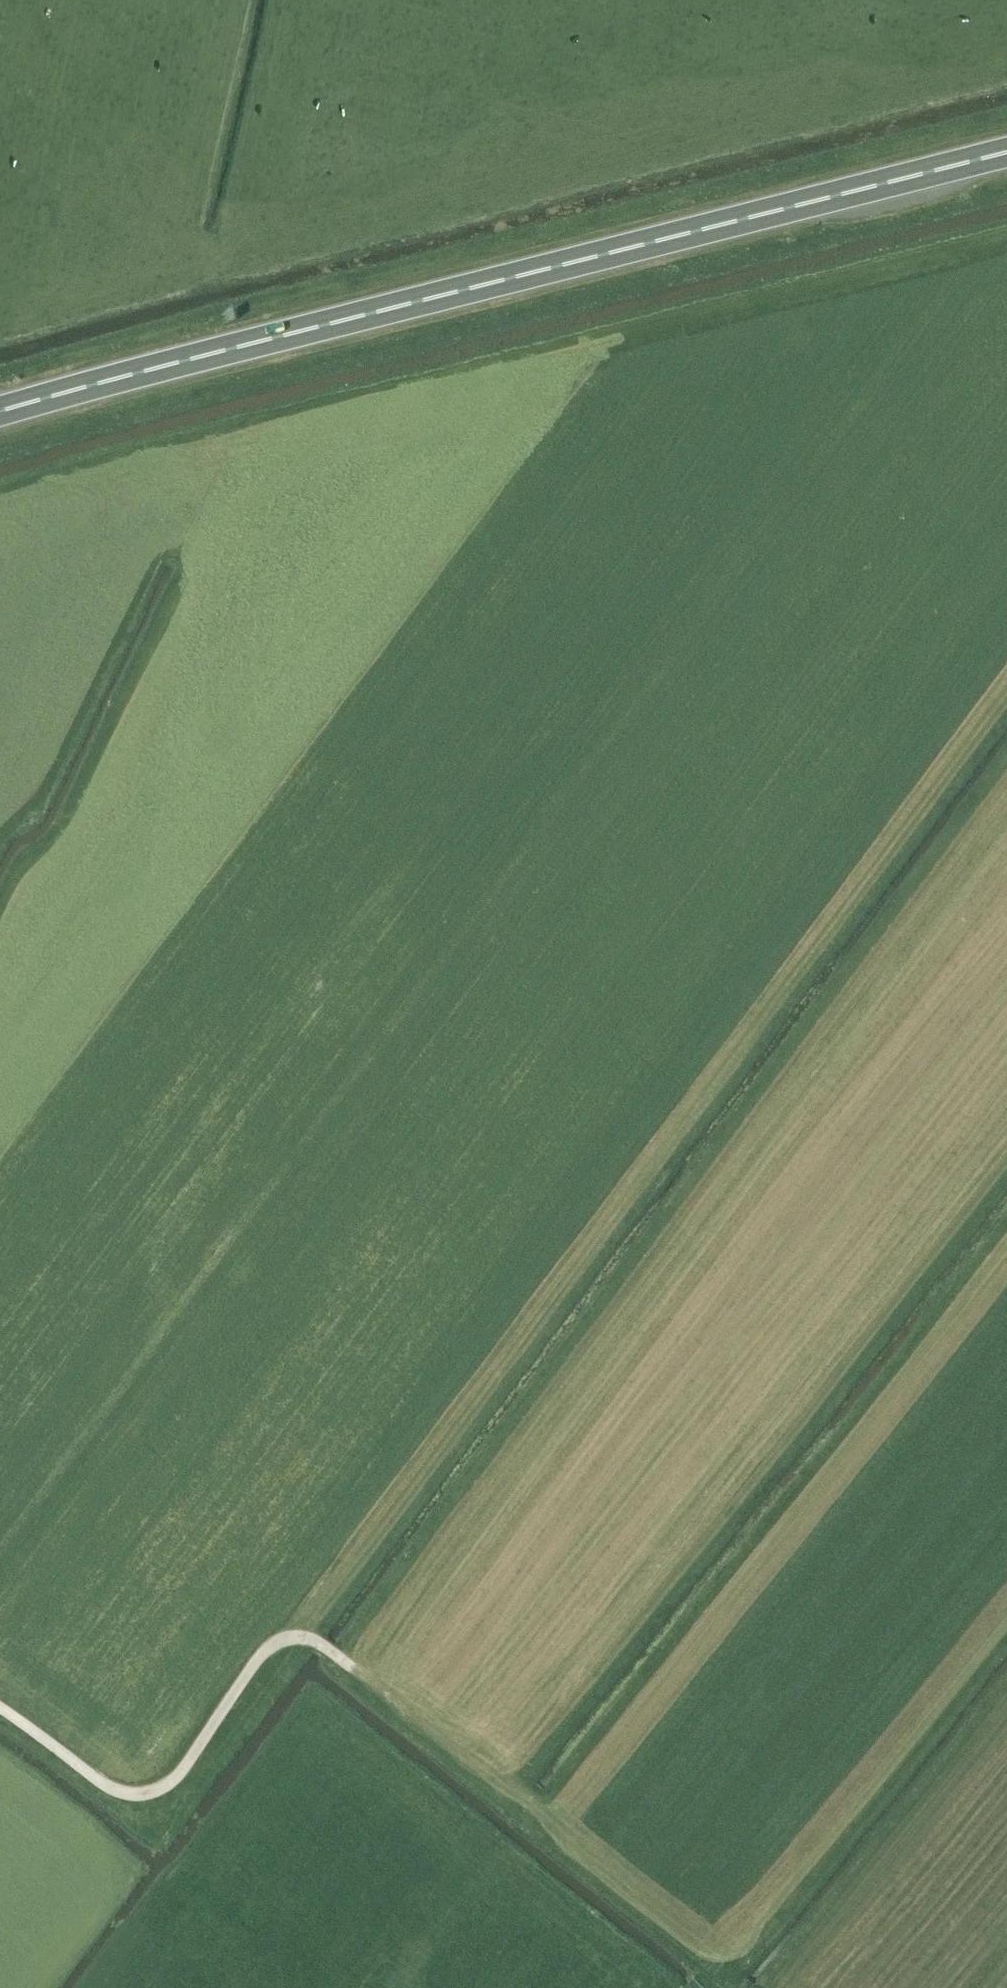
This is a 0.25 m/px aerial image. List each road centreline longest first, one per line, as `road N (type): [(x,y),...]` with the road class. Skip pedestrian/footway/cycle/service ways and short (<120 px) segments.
road 1 (trunk): [(0,411),(1006,150)]

